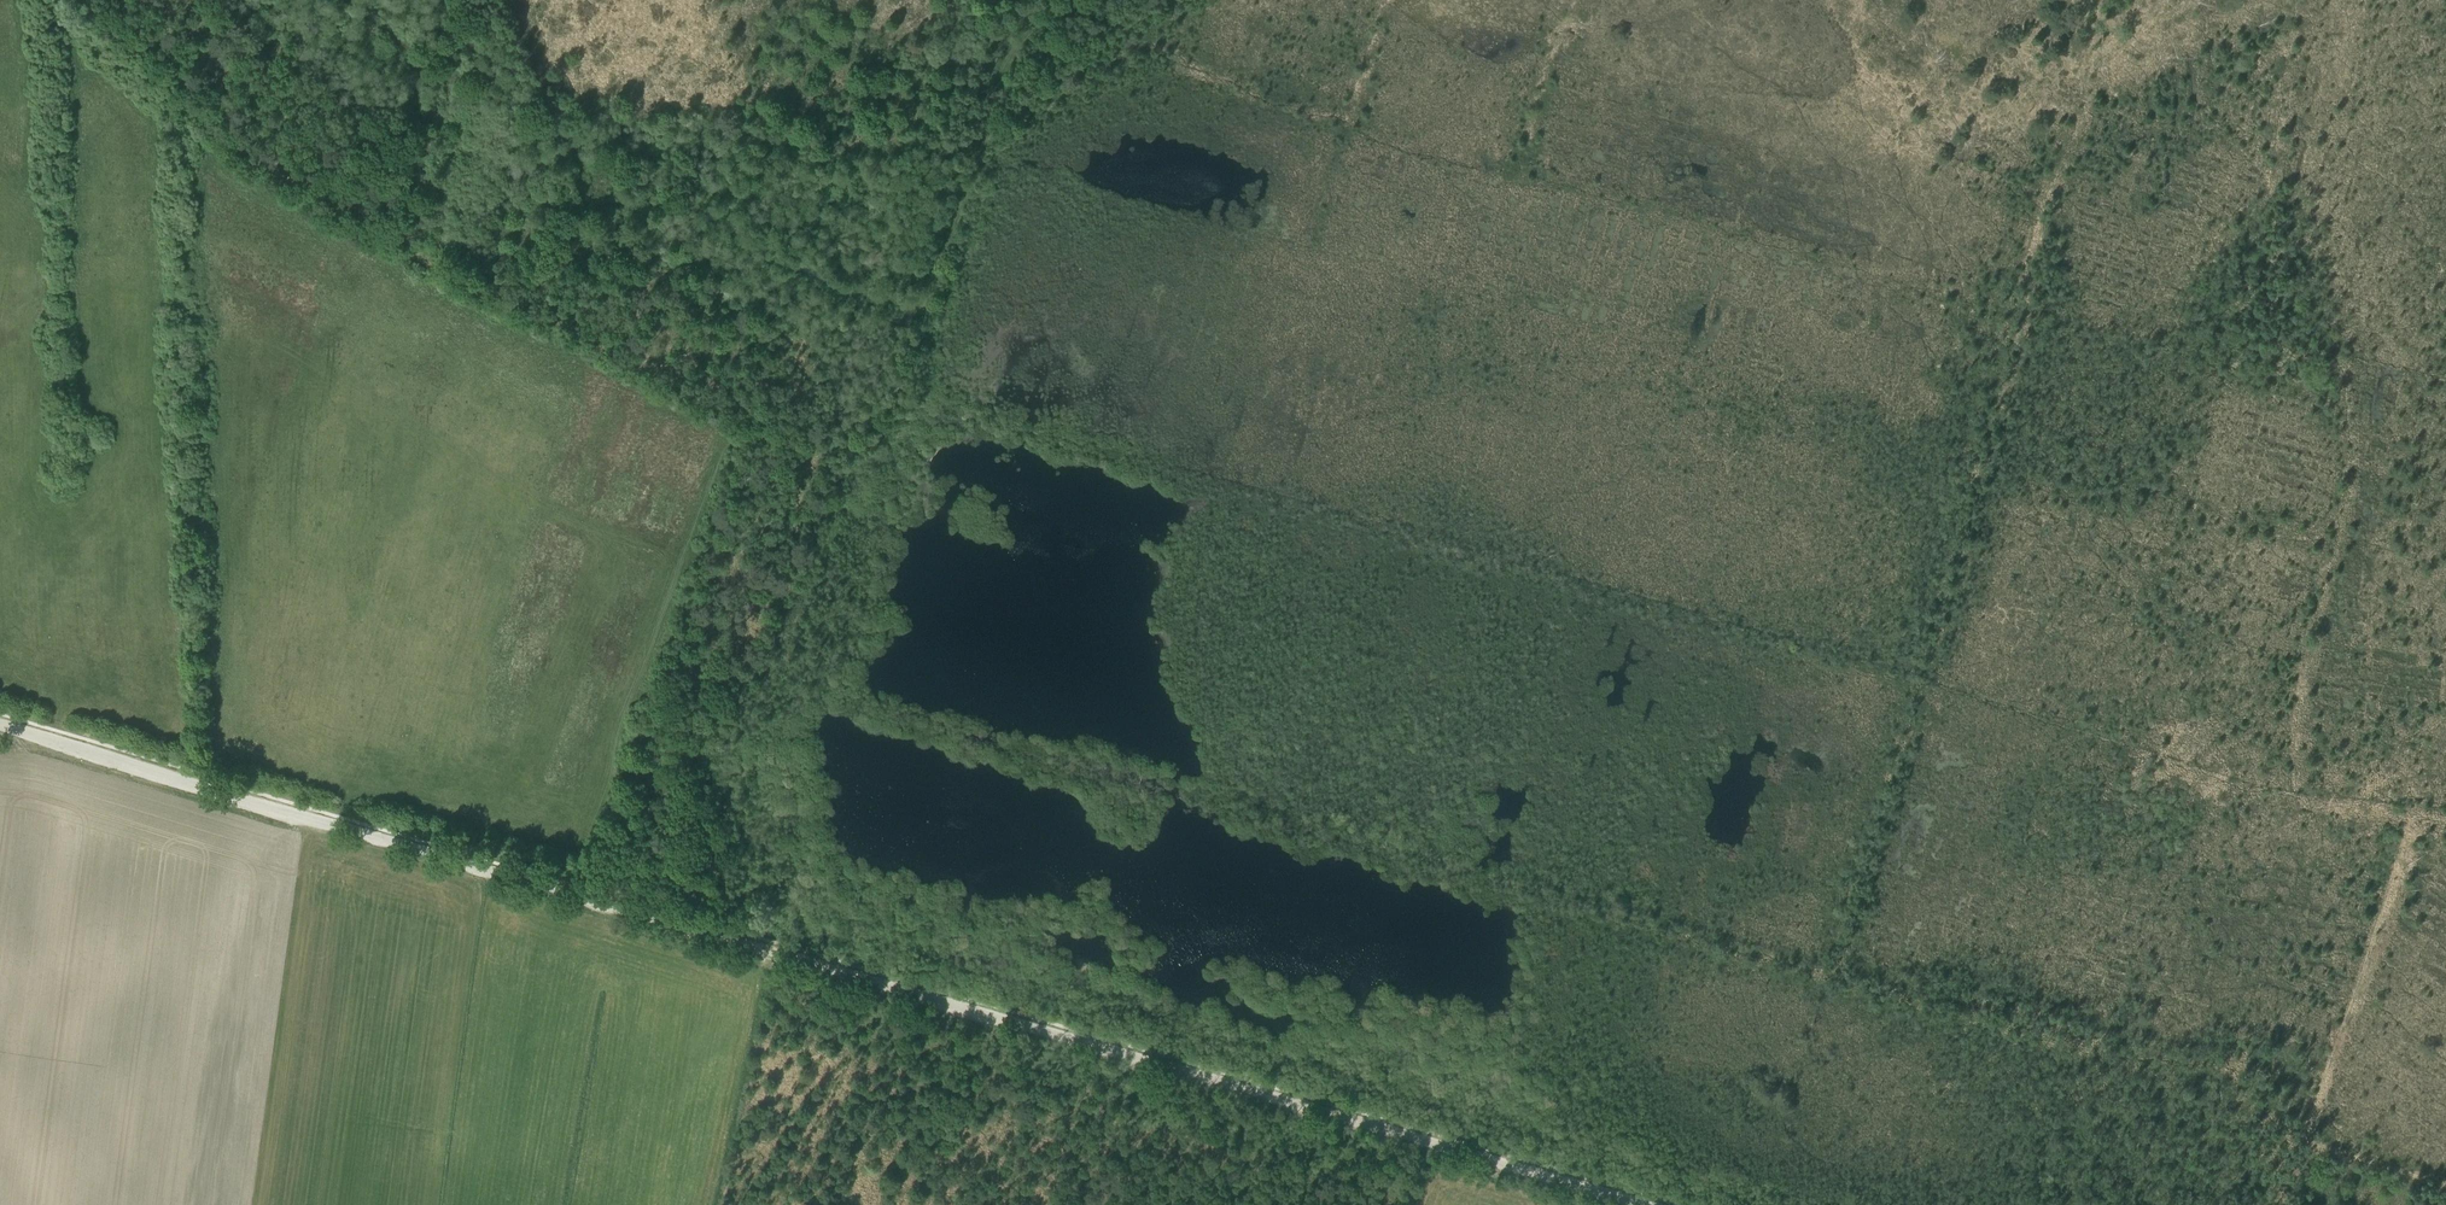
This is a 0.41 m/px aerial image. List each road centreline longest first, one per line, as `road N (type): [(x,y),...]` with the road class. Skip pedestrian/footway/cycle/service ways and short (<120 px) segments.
road 1 (track): [(580,899),(1628,1204)]
road 2 (track): [(0,727),(580,899)]
road 3 (track): [(1090,0),(1019,46),(992,92),(979,149)]

